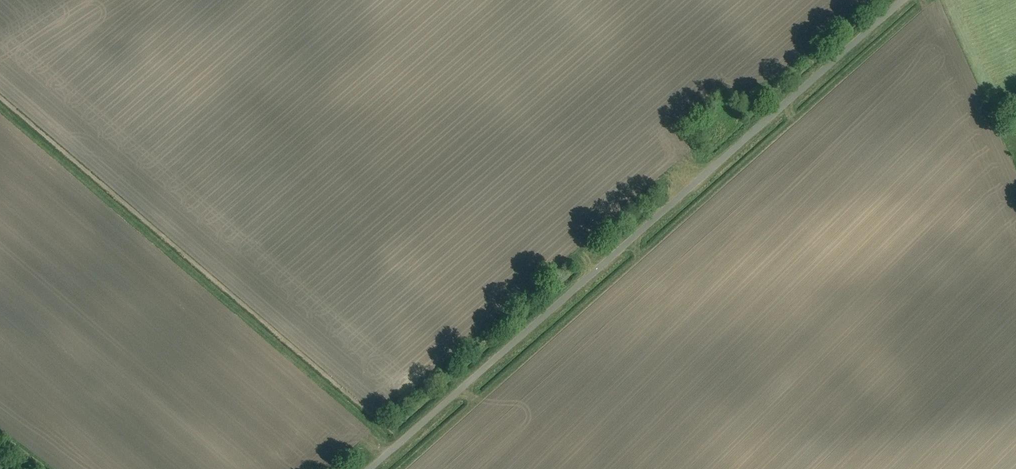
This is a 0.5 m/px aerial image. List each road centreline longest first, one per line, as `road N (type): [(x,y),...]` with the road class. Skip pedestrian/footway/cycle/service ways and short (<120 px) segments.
road 1 (unclassified): [(372,468),(904,0)]

